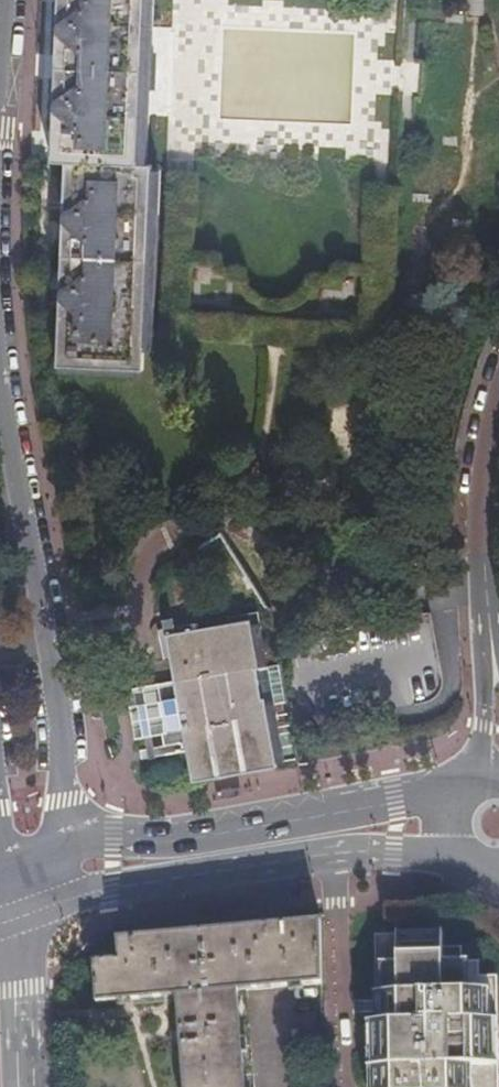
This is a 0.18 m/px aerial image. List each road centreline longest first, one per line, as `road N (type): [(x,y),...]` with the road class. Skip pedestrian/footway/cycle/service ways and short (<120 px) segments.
road 1 (primary): [(15,921),(117,891),(243,869),(456,846)]
road 2 (primary): [(449,784),(234,827),(117,838),(27,873)]
road 3 (secondary): [(27,873),(64,836),(61,748),(44,647)]
road 4 (secondary): [(44,647),(0,416)]
road 5 (residential): [(498,420),(482,530),(492,640)]
road 6 (residential): [(26,1086),(15,921)]
road 7 (residential): [(492,640),(472,770)]

